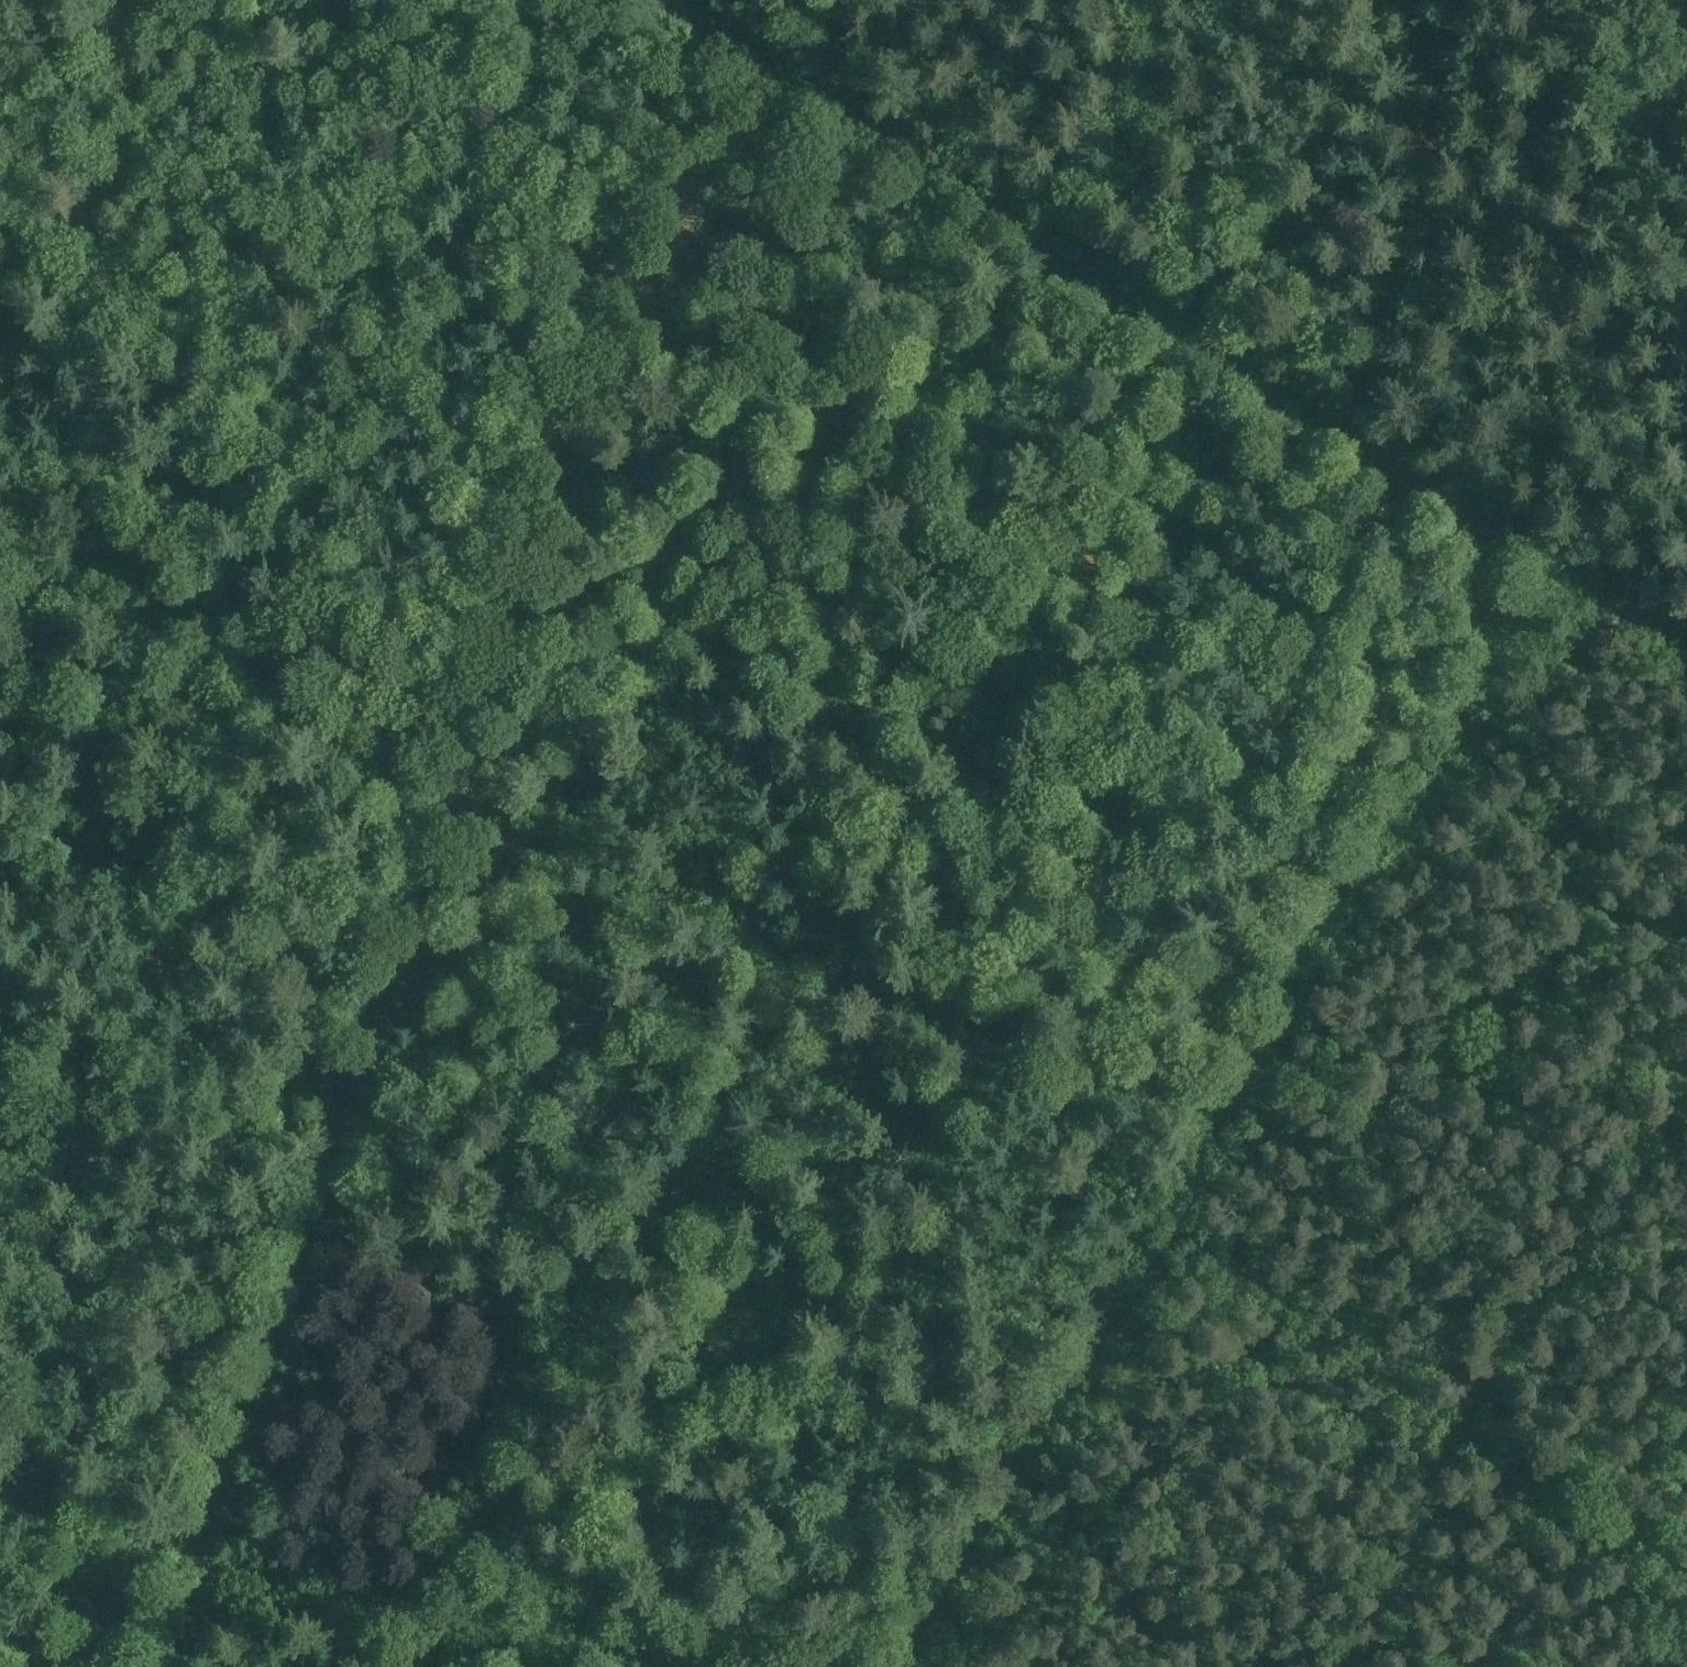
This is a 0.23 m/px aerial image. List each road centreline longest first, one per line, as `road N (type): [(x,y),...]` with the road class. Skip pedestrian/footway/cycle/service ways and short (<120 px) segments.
road 1 (track): [(1686,659),(674,1)]
road 2 (track): [(1354,437),(1441,0)]
road 3 (track): [(1530,0),(1686,157)]

